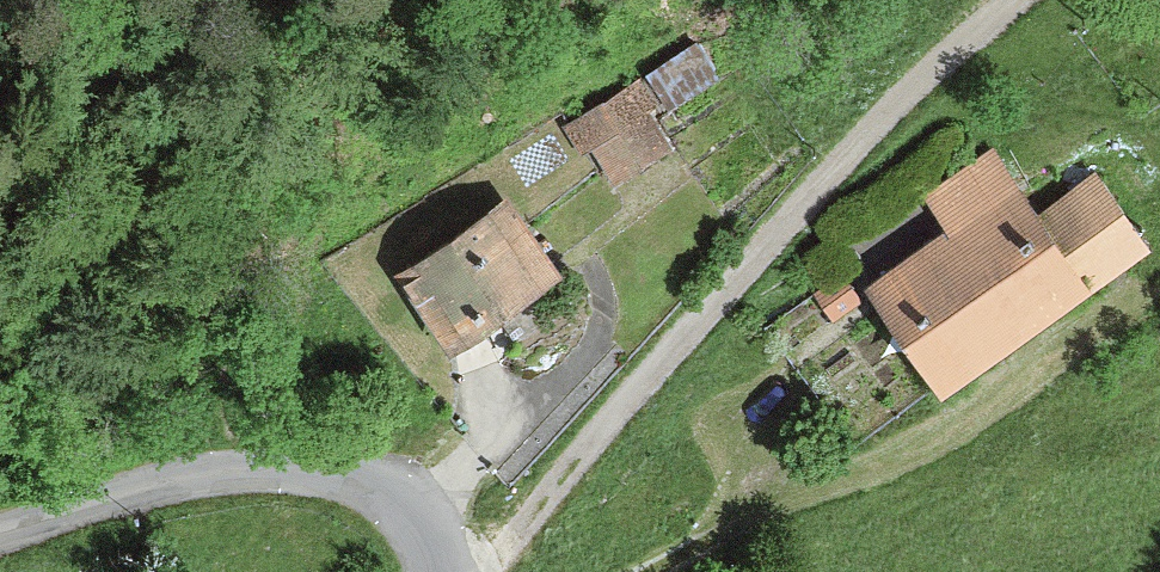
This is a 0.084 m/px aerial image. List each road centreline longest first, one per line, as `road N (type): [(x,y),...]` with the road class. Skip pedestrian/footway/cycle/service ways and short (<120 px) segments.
road 1 (track): [(1016,0),(714,304),(489,571)]
road 2 (residential): [(453,571),(446,539),(397,486),(302,468),(102,497),(0,529)]
road 3 (track): [(663,571),(943,447),(1021,386),(1074,331)]

